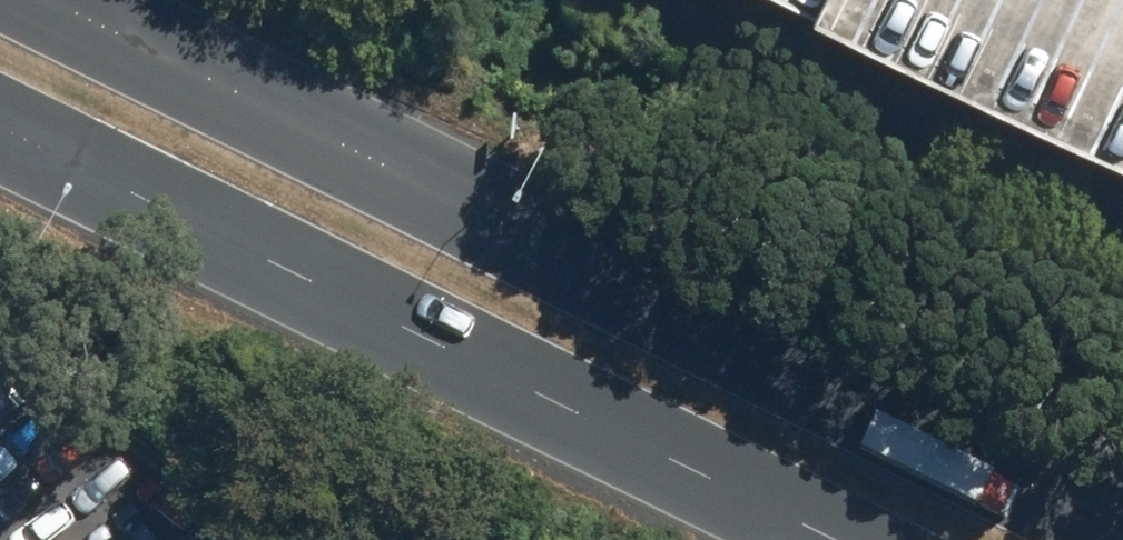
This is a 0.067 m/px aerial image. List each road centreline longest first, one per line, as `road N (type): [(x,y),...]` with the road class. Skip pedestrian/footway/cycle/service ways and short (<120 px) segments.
road 1 (primary): [(32,0),(1122,539)]
road 2 (primary): [(840,539),(0,131)]

